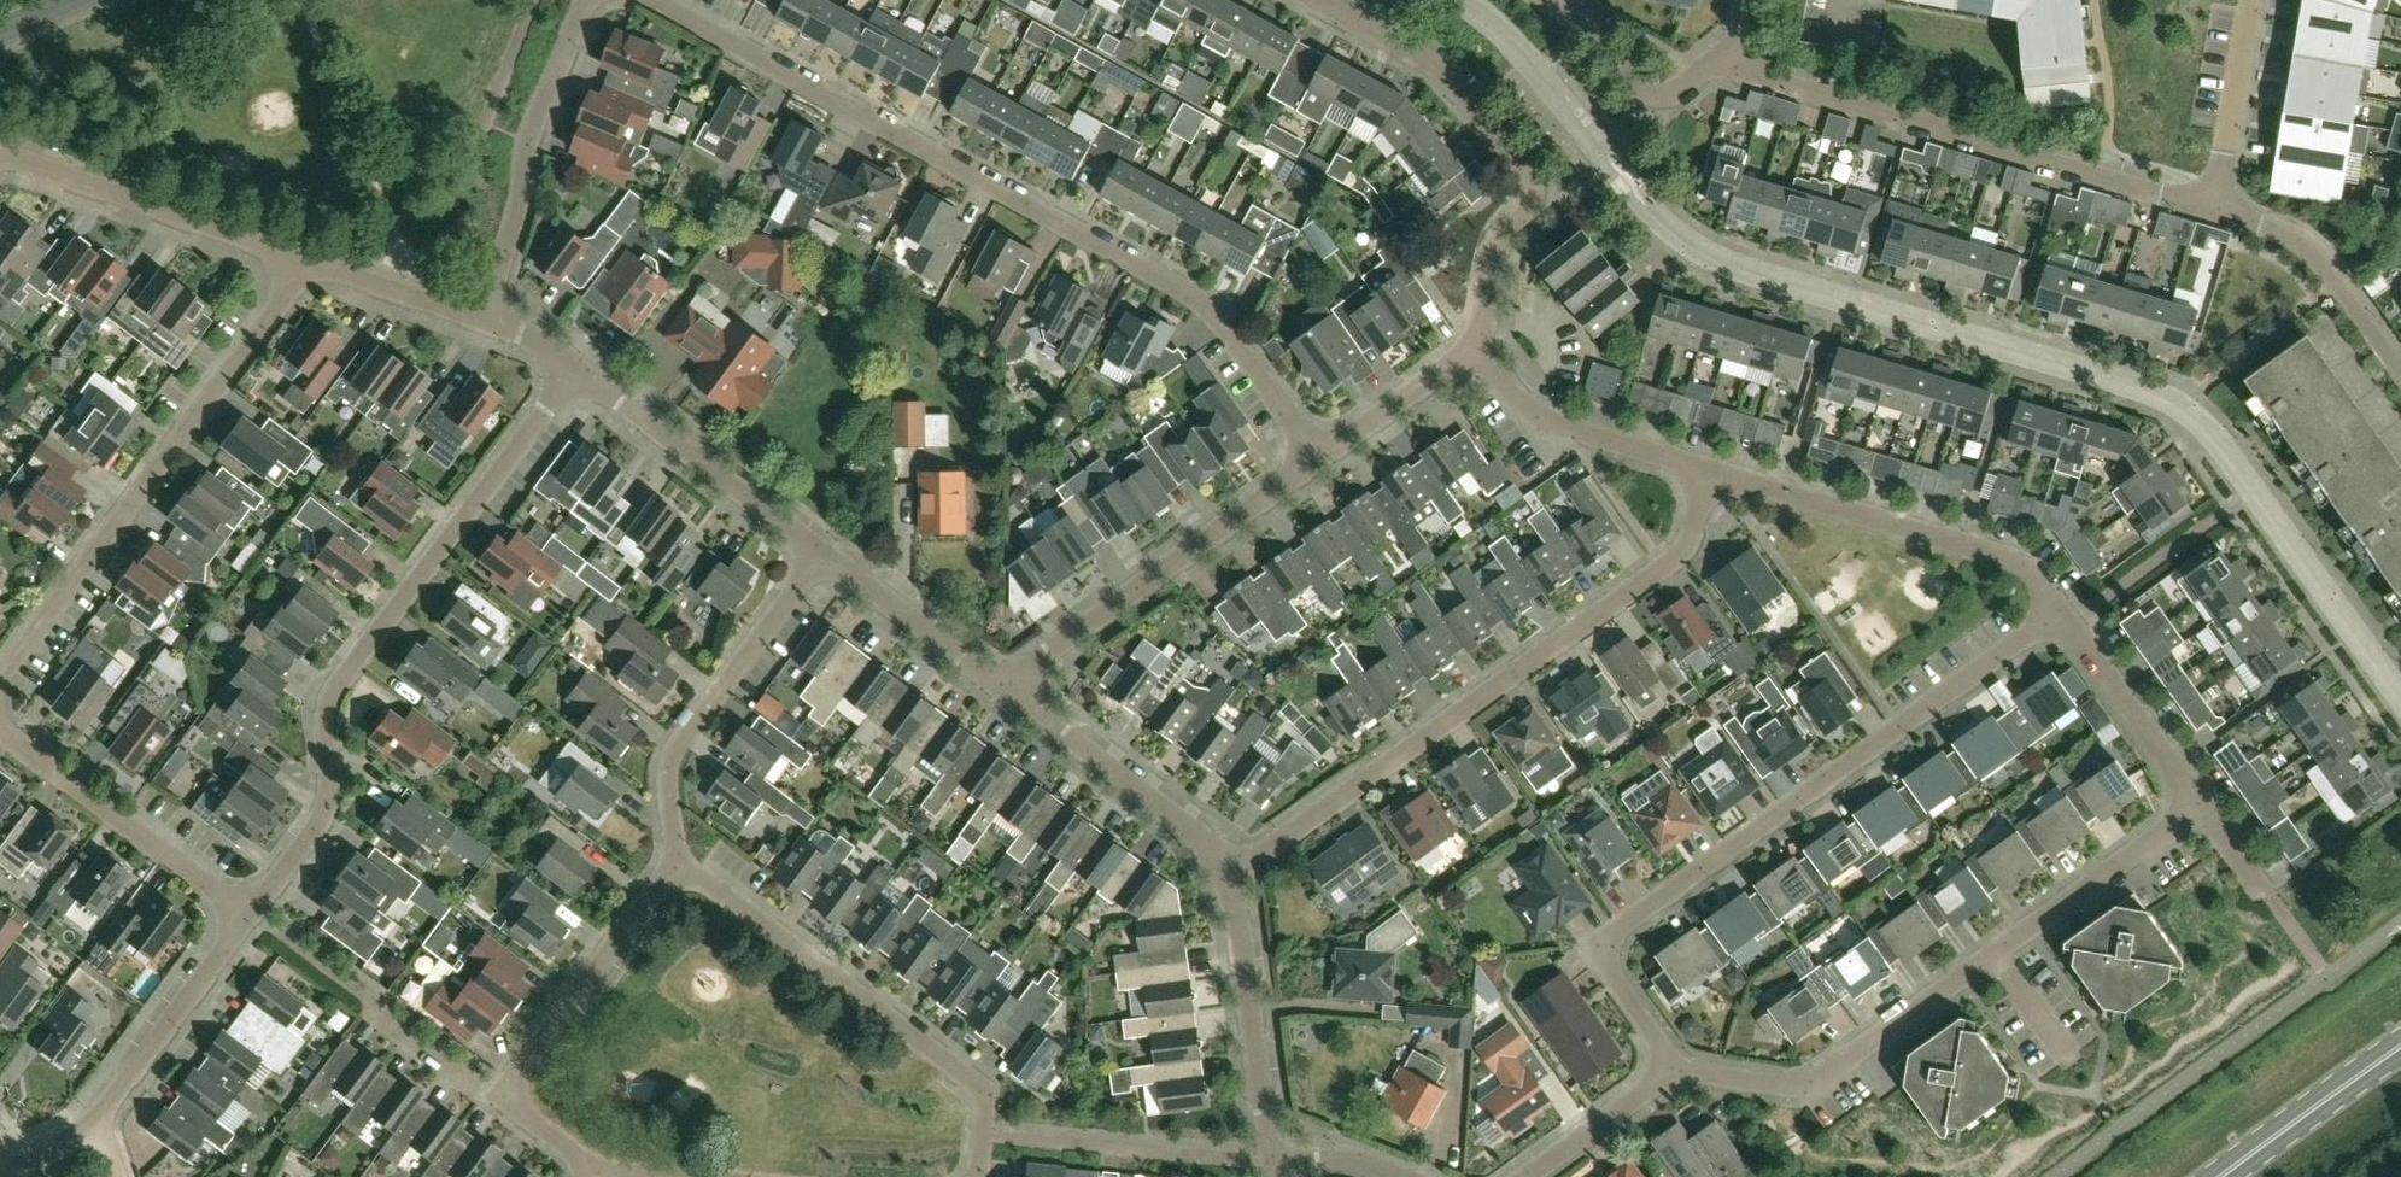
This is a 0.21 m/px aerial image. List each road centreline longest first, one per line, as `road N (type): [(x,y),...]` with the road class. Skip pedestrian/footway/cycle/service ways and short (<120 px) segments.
road 1 (residential): [(2400,697),(2212,432),(2182,406),(1735,268),(1667,228),(1603,150)]
road 2 (residential): [(1318,458),(1212,314),(1174,284),(654,0)]
road 3 (residential): [(1675,1068),(1604,967),(1601,949),(1612,932),(2060,613)]
road 4 (residential): [(247,915),(320,820),(329,791),(328,721),(339,689),(576,368)]
road 5 (residential): [(1233,875),(1645,584),(1683,551),(1710,472)]
road 6 (residential): [(1675,1068),(1786,1087),(1815,1083),(2200,807)]
road 7 (residential): [(0,680),(310,261)]
road 8 (residential): [(1734,50),(1767,78),(2215,210)]
road 9 (residential): [(677,865),(988,1097),(978,1176)]
road 10 (residential): [(1003,687),(1318,458)]
road 11 (residential): [(2060,613),(2028,568),(1710,472)]
road 12 (residential): [(677,865),(672,769),(687,736),(823,554)]
road 13 (residential): [(589,0),(527,142),(520,205),(485,320)]
road 14 (residential): [(0,159),(310,261)]
road 15 (residential): [(247,915),(0,729)]
road 16 (residential): [(576,368),(823,554)]
road 17 (residential): [(1544,196),(1437,66),(1315,0)]
road 18 (residential): [(1003,687),(1212,847),(1233,875)]
road 19 (residential): [(1233,875),(1272,1169)]
road 20 (residential): [(504,1098),(677,865)]
road 21 (residential): [(1710,472),(1567,429),(1521,403),(1480,346)]
road 22 (residential): [(93,1126),(247,915)]
road 23 (residential): [(2215,210),(2309,249),(2400,371)]
road 24 (residential): [(2200,807),(2060,613)]
road 25 (residential): [(823,554),(1003,687)]
road 26 (primary): [(2221,1176),(2400,1048)]
road 27 (residential): [(2254,0),(2215,210)]
road 28 (residential): [(1318,458),(1480,346)]
road 29 (residential): [(310,261),(485,320)]
road 30 (residential): [(1526,1176),(1675,1068)]
road 31 (residential): [(1480,346),(1504,231),(1544,196)]
road 32 (residential): [(504,1098),(371,1002)]
road 33 (residential): [(1657,96),(1634,85),(1577,21),(1542,0)]
road 34 (residential): [(1409,1176),(1366,1162),(1272,1169)]

